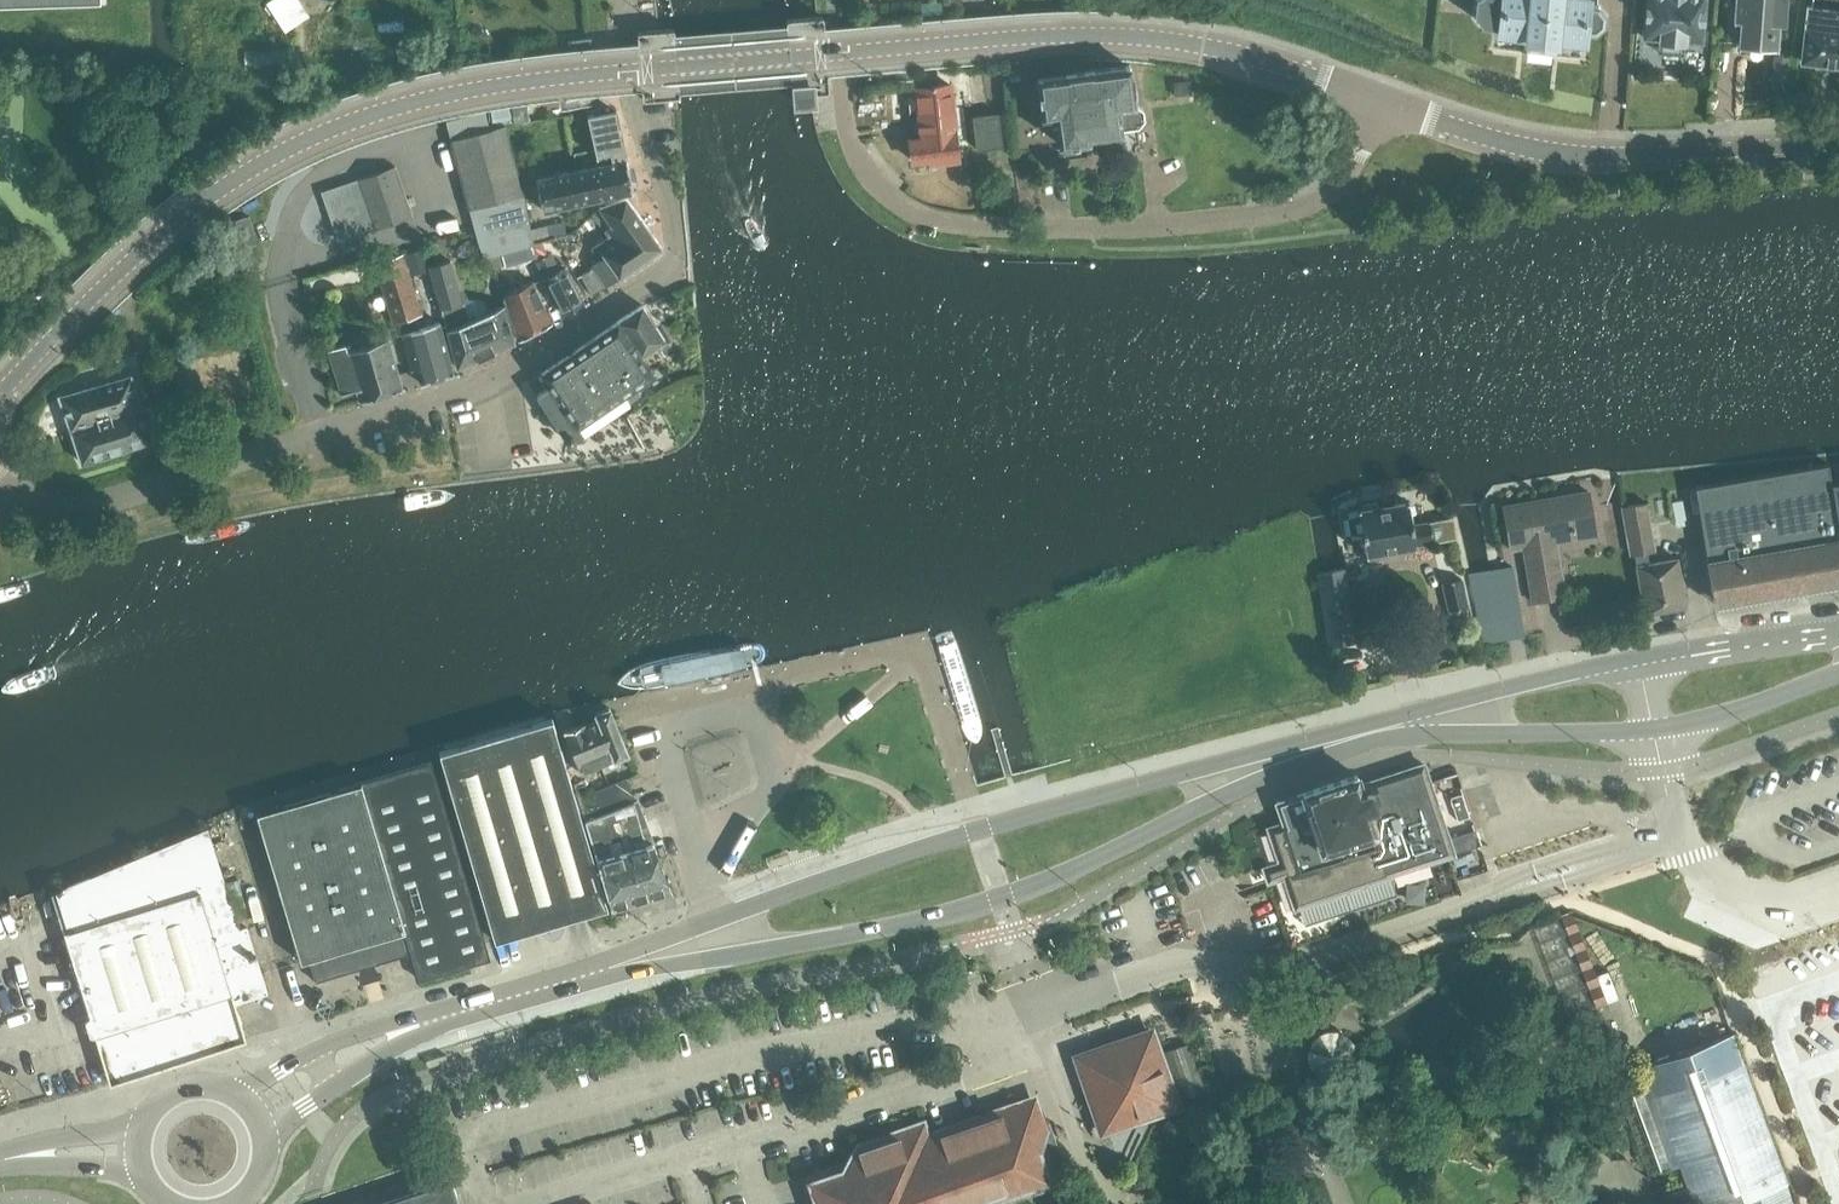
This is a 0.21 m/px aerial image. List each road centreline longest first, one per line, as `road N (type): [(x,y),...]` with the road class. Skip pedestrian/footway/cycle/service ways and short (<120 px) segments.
road 1 (tertiary): [(0,395),(177,217),(267,157),(376,111),(521,80),(810,50),(1044,34),(1202,44)]
road 2 (primary): [(607,968),(730,957),(1008,899),(1269,778),(1376,740),(1678,725),(1753,708),(1838,673)]
road 3 (primary): [(1838,630),(1641,663),(1286,746),(973,834),(720,917),(607,968)]
road 4 (residential): [(0,478),(33,501),(84,507),(487,386),(669,269),(675,243),(669,195),(629,93),(624,0)]
road 5 (residential): [(1386,105),(1363,150),(1297,208),(1134,225),(995,228),(932,219),(899,204),(856,150),(843,79)]
road 6 (tertiary): [(1386,105),(1481,140),(1573,158),(1838,149)]
road 7 (primary): [(255,1112),(411,1026),(607,968)]
road 8 (tertiary): [(1386,105),(1202,44)]
road 9 (primary): [(255,1112),(226,1089),(177,1090),(148,1114),(138,1150)]
road 10 (primary): [(0,1161),(138,1150)]

